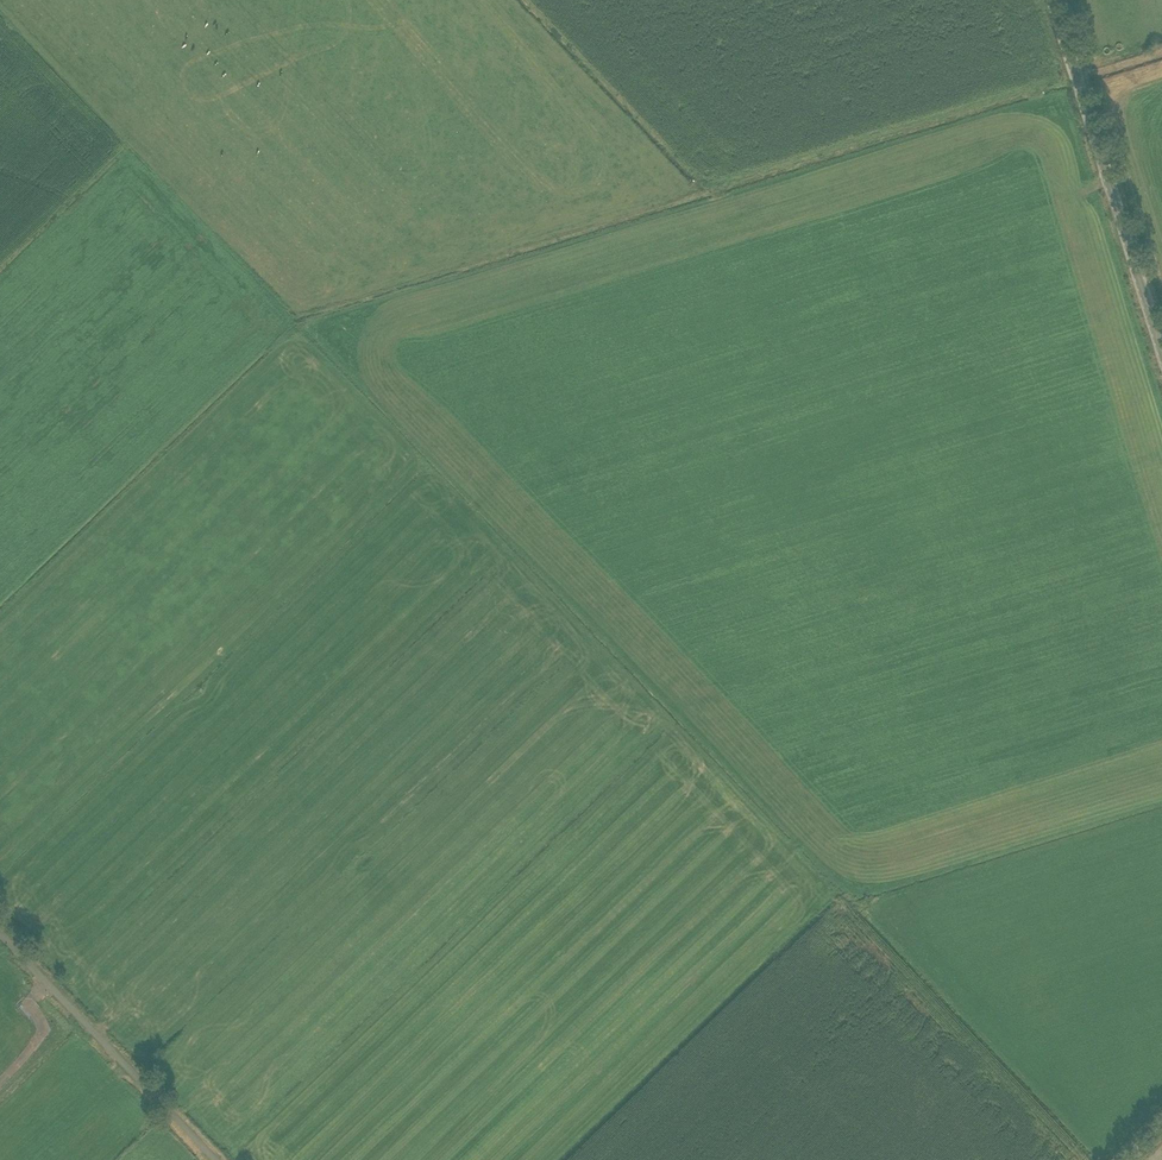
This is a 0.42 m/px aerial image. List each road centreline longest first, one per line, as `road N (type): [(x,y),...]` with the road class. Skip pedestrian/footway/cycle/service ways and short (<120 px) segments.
road 1 (unclassified): [(1161,357),(1052,0)]
road 2 (unclassified): [(221,1159),(0,931)]

